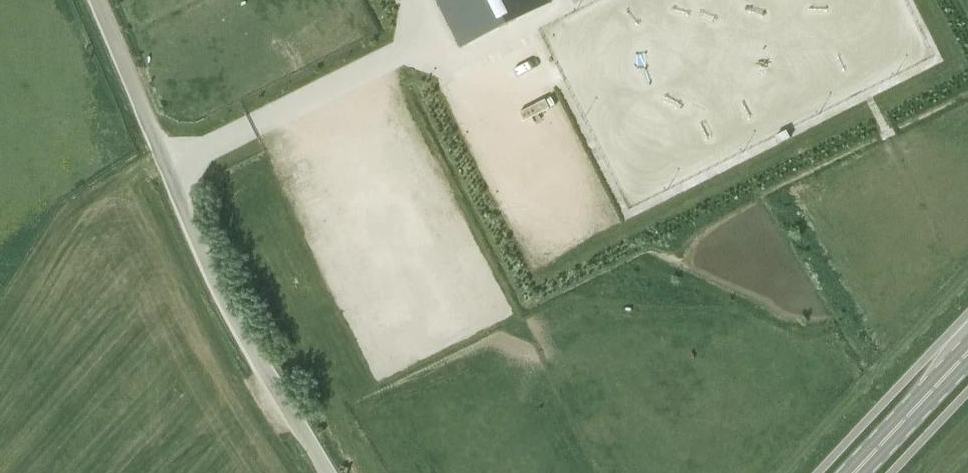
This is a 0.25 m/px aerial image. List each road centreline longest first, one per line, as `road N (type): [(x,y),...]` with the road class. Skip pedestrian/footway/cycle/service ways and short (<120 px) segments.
road 1 (unclassified): [(334,472),(207,260),(99,0)]
road 2 (primary): [(857,472),(967,356)]

